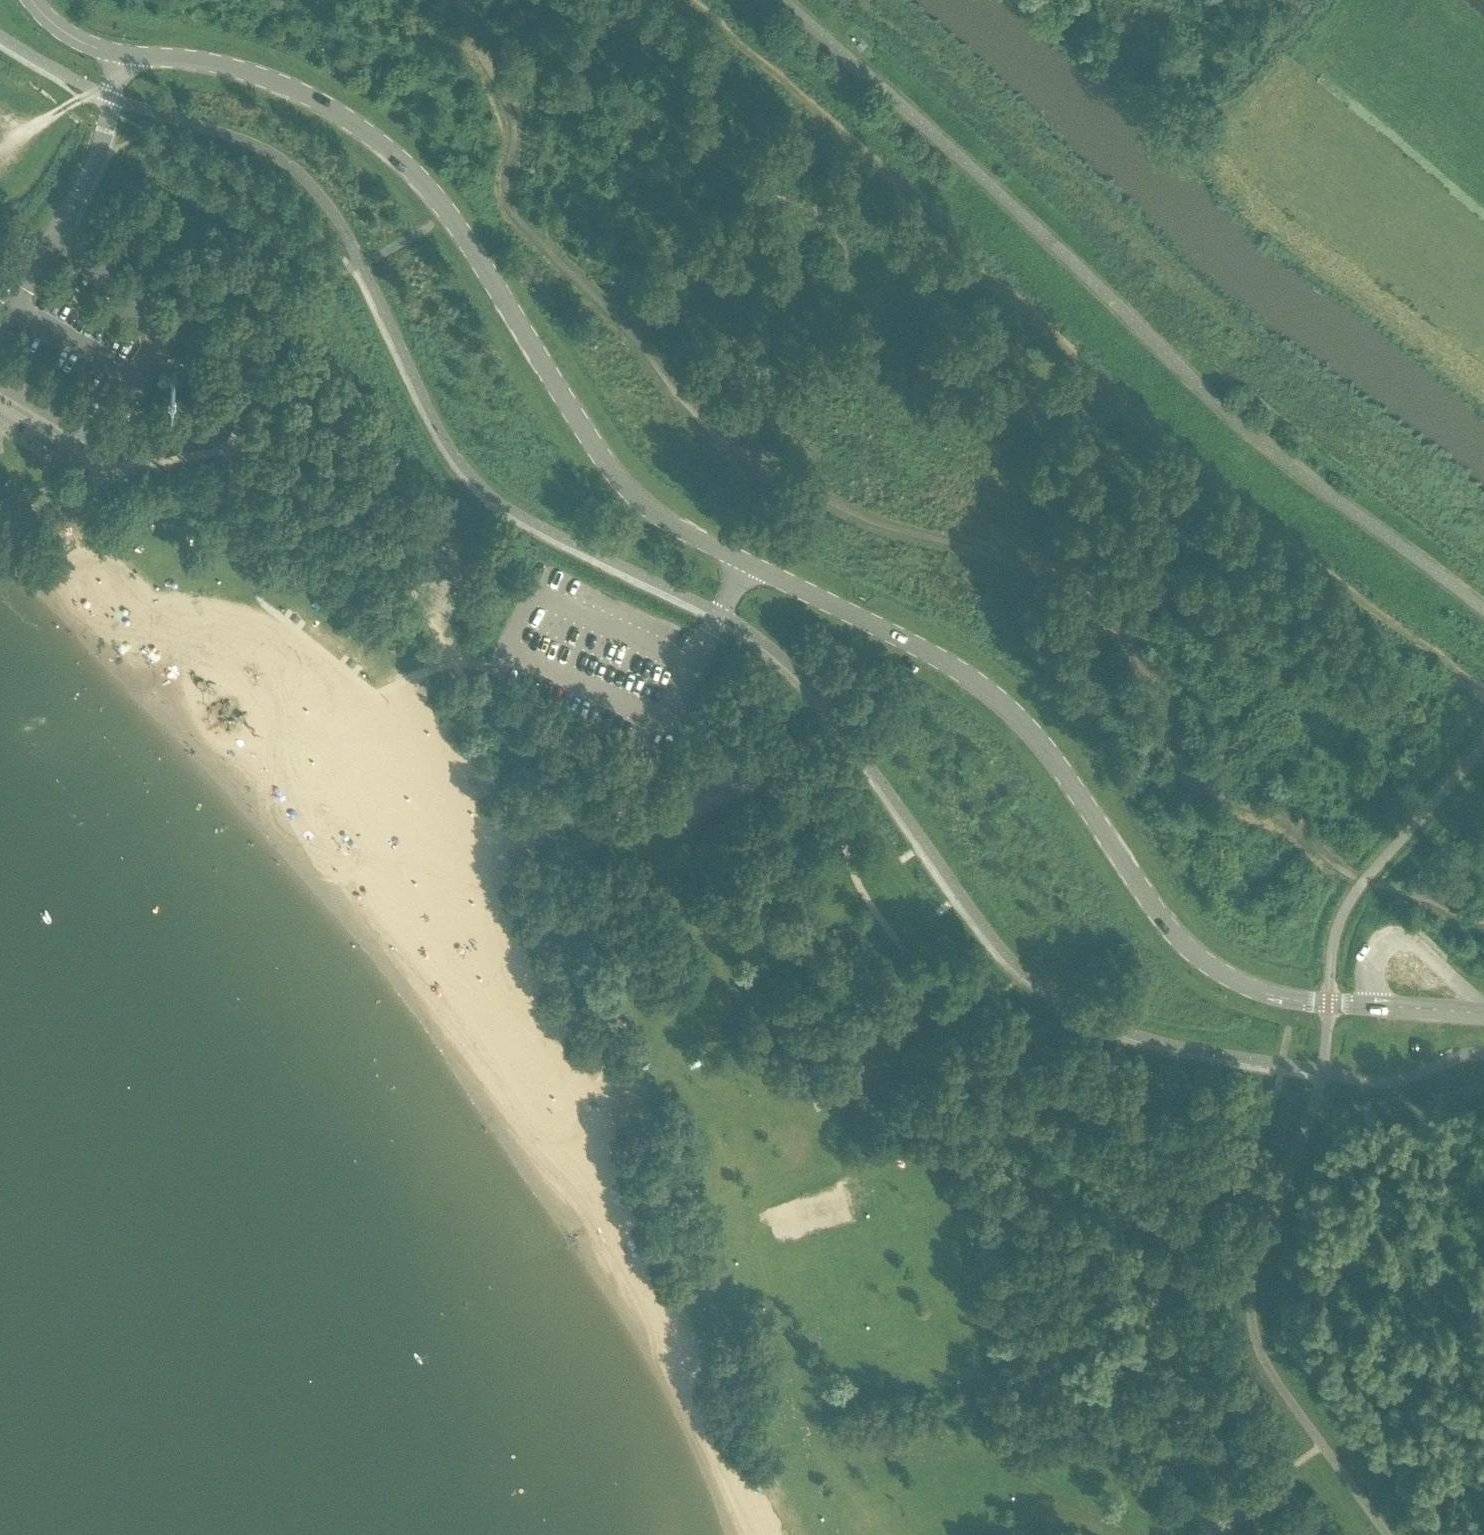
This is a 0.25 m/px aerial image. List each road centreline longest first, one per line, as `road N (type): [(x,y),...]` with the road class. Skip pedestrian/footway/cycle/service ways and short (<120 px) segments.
road 1 (unclassified): [(1483,1014),(1293,1000),(1228,978),(1190,952),(1155,909),(1066,776),(1007,705),(922,649),(676,529),(642,503),(607,466),(477,258),(412,172),(320,103),(276,81),(204,62),(99,50),(31,0)]

